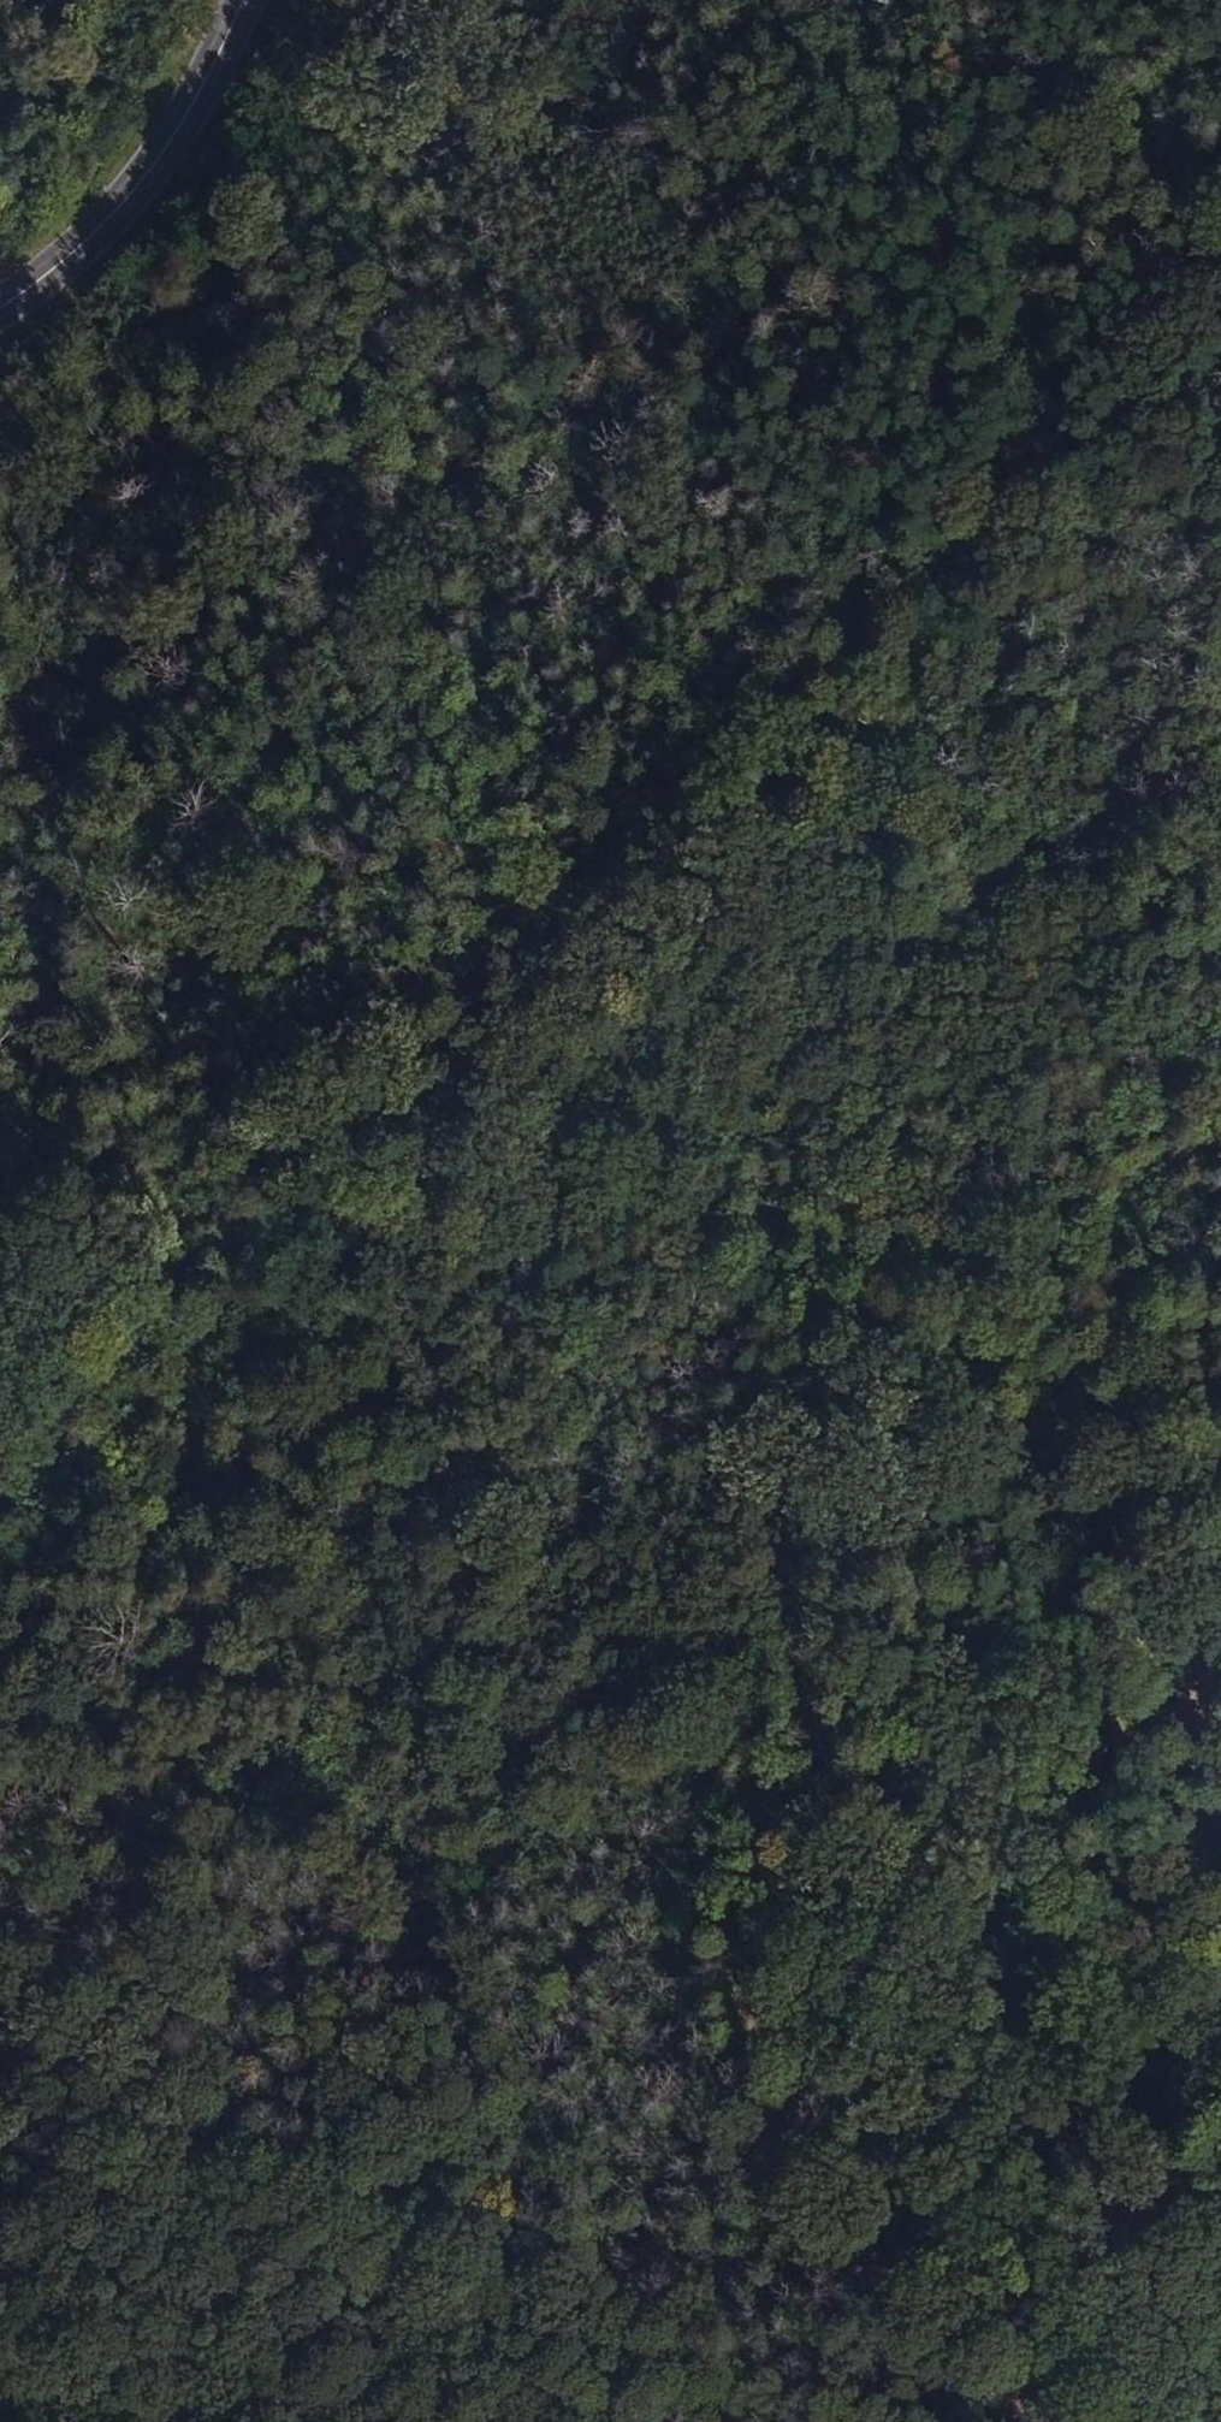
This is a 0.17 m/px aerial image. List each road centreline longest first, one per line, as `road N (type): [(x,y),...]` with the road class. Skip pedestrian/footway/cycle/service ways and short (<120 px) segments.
road 1 (primary): [(245,0),(140,184),(74,254),(0,312)]
road 2 (residential): [(956,1303),(1009,1315),(1220,1258)]

